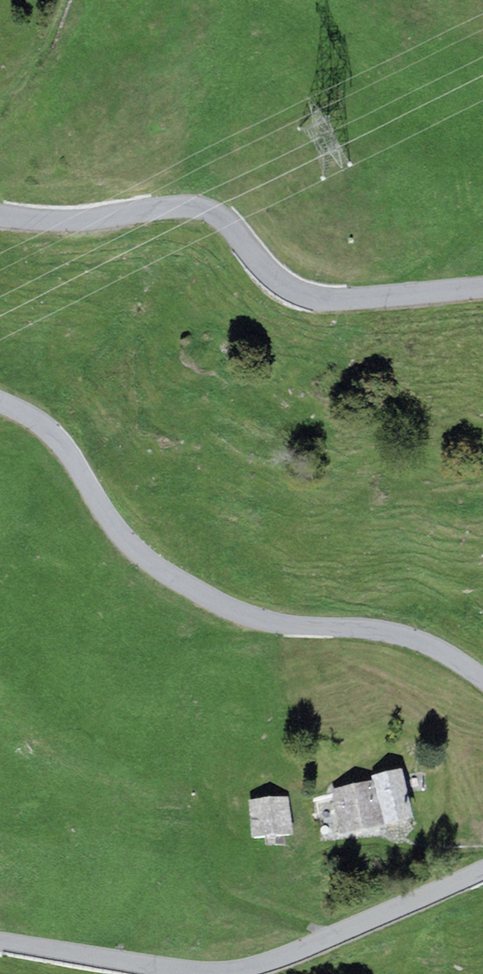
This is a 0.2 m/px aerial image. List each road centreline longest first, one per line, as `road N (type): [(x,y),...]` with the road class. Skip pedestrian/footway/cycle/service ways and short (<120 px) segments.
road 1 (unclassified): [(0,402),(53,434),(127,540),(187,585),(282,624),(420,640),(482,677)]
road 2 (unclassified): [(482,287),(357,299),(299,293),(199,207),(80,220),(0,215)]
road 3 (unclassified): [(482,869),(280,957),(226,971),(0,940)]

